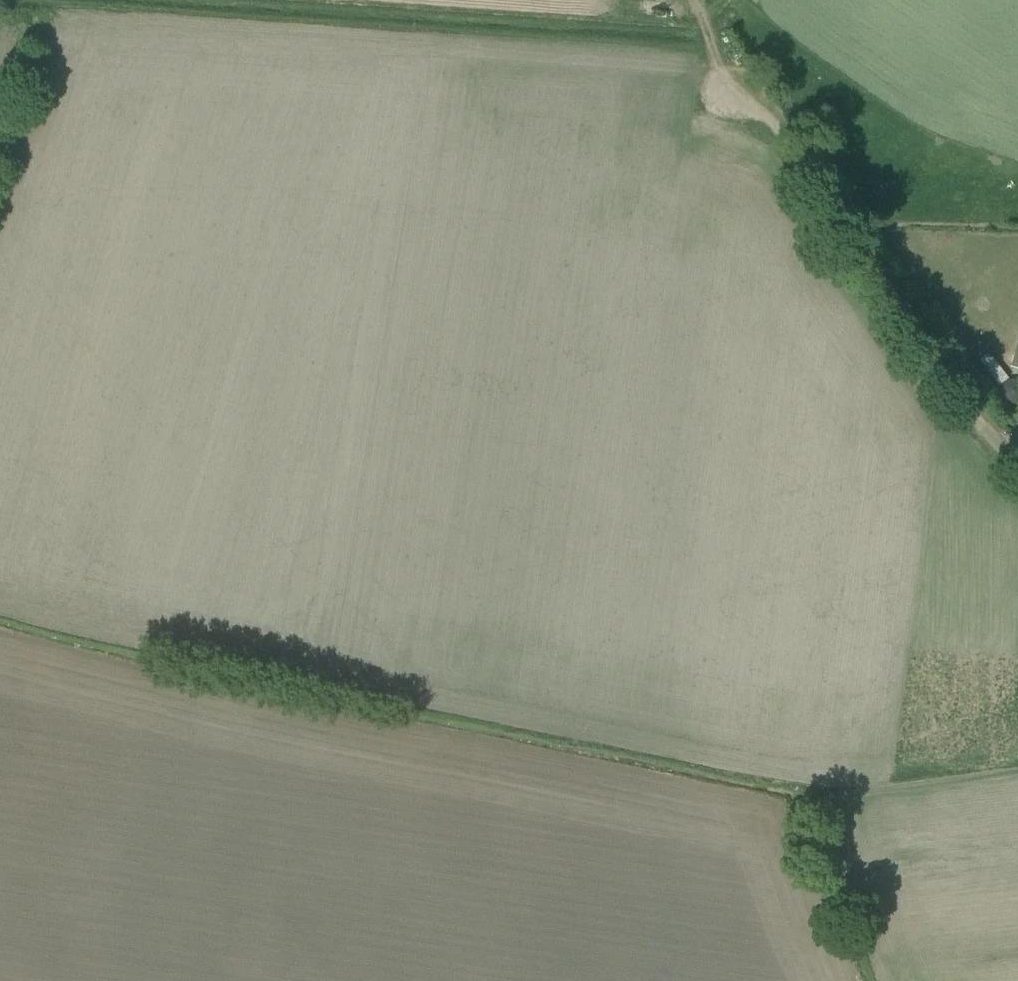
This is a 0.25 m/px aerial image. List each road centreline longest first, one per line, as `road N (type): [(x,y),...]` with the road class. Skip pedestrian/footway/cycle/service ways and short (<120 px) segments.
road 1 (unclassified): [(1017,462),(986,432),(780,131),(729,84),(705,26)]

